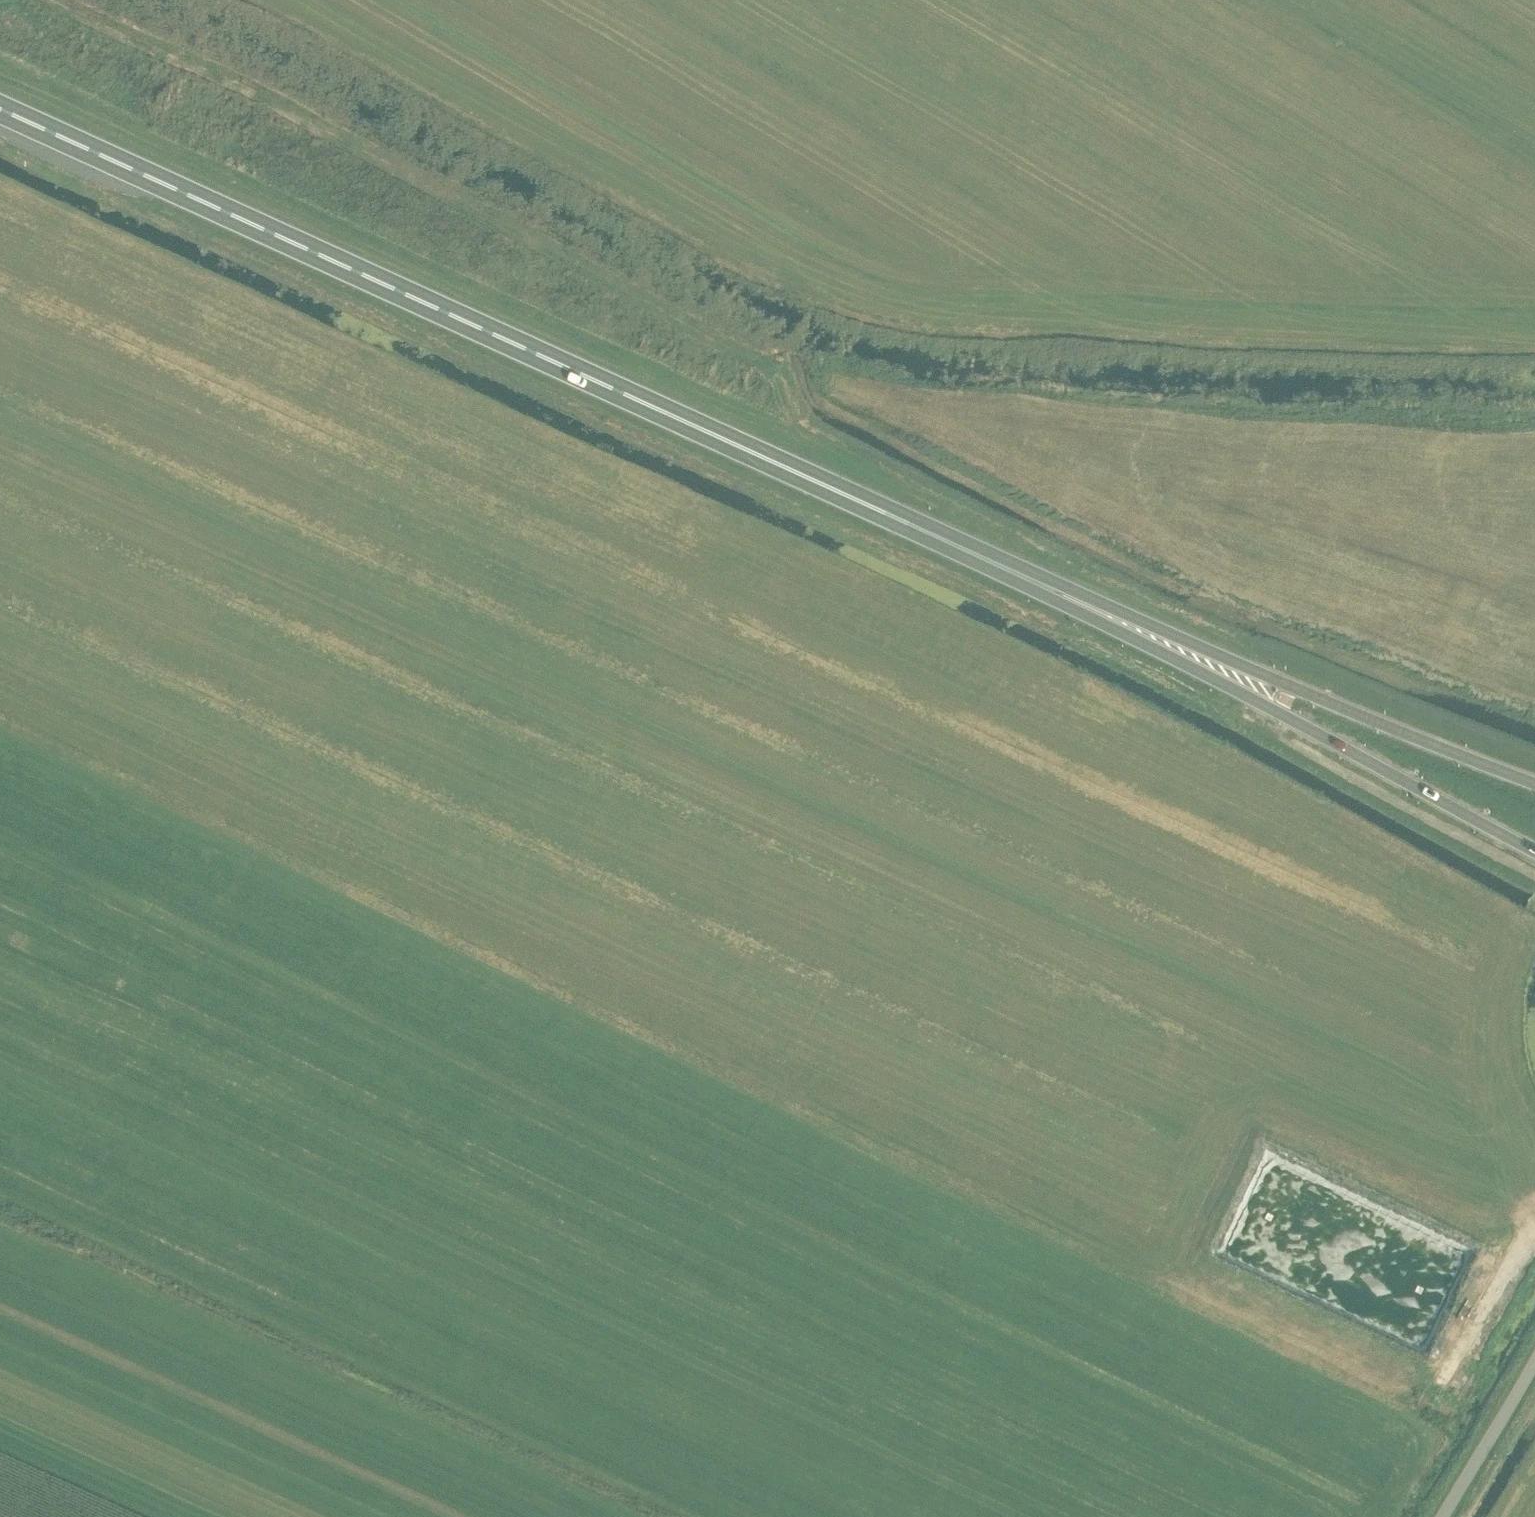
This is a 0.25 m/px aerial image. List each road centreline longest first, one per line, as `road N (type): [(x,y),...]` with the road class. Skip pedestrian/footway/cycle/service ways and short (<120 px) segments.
road 1 (trunk): [(1065,594),(0,109)]
road 2 (trunk): [(1065,594),(1076,610),(1534,848)]
road 3 (trunk): [(1534,783),(1084,594),(1065,594)]
road 4 (unclassified): [(1534,1359),(1441,1516)]

